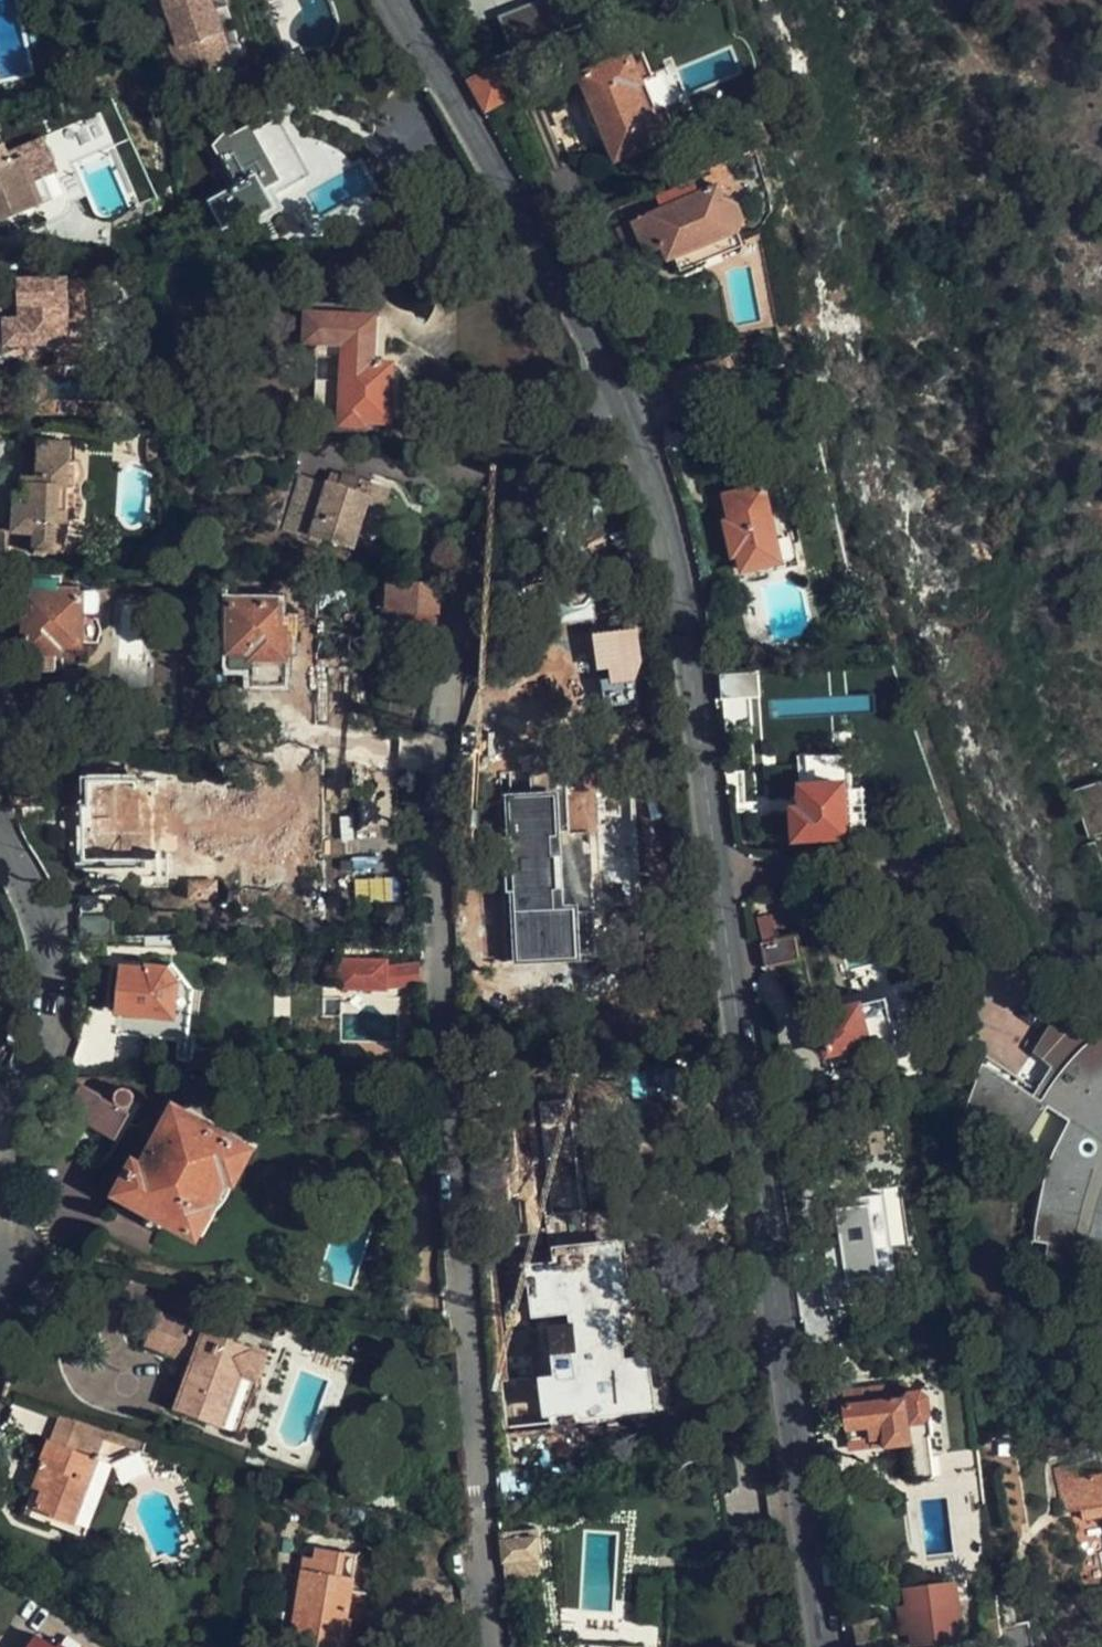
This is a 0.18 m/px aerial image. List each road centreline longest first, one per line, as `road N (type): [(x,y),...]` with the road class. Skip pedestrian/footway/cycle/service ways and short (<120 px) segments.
road 1 (residential): [(493,1646),(436,974),(438,716),(461,605),(506,509),(563,447),(625,418)]
road 2 (tertiary): [(830,1646),(747,1044),(670,565),(625,418)]
road 3 (tertiary): [(625,418),(395,0)]
road 4 (residential): [(0,831),(48,929),(54,985),(11,1098),(0,1168)]

